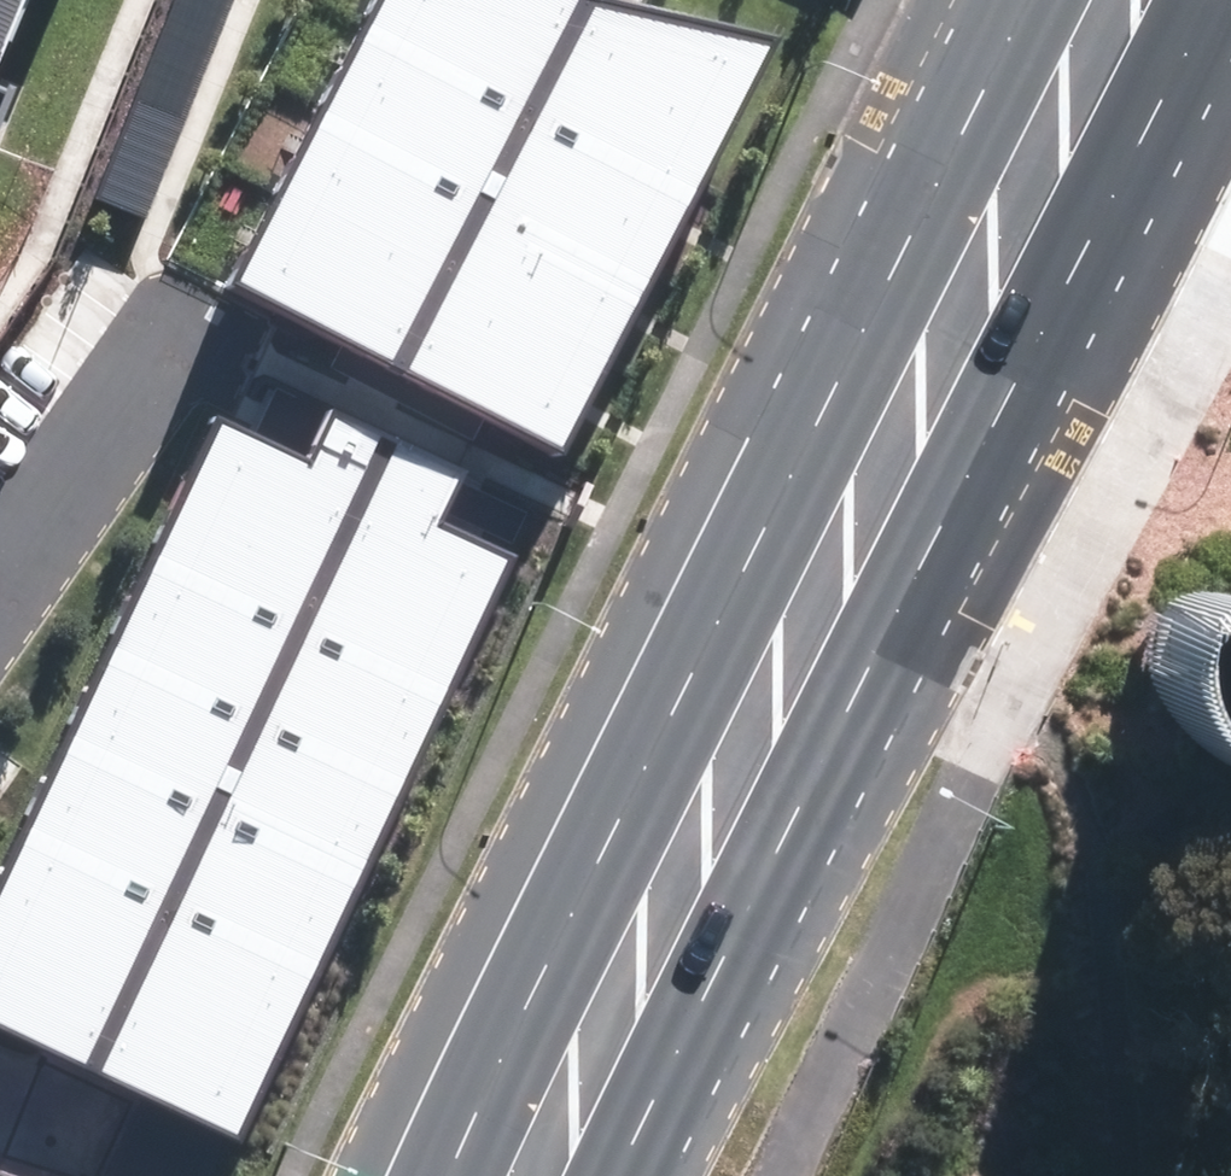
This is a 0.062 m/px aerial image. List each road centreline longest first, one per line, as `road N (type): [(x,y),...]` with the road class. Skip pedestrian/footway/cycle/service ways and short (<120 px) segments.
road 1 (primary): [(535,1175),(1121,0)]
road 2 (motorway): [(331,1175),(363,616),(498,0)]
road 3 (motorway): [(819,0),(705,670),(660,1175)]
road 4 (residential): [(0,569),(192,296)]

